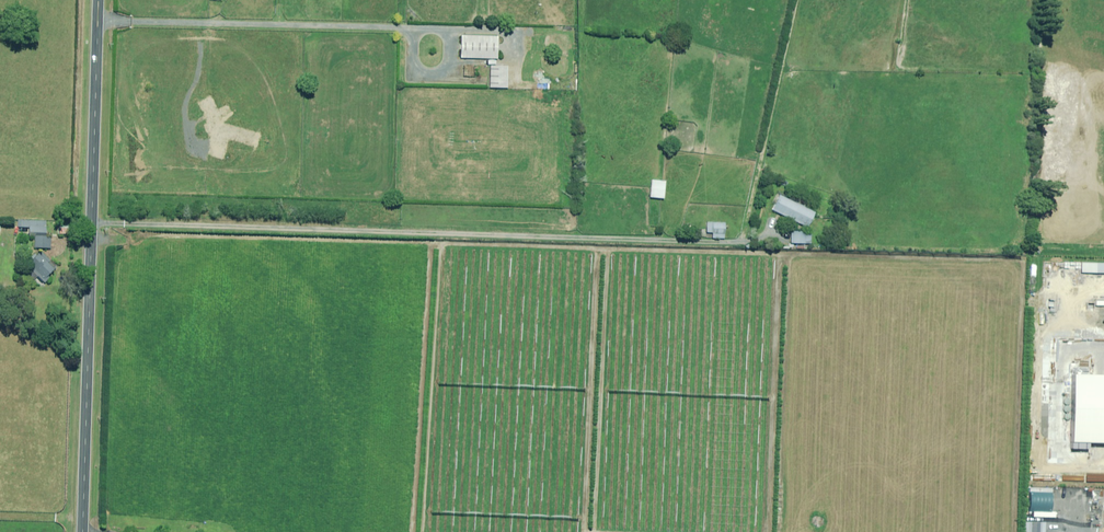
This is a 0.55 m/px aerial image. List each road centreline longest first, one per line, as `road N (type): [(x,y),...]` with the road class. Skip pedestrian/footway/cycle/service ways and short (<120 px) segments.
road 1 (tertiary): [(83,531),(98,0)]

